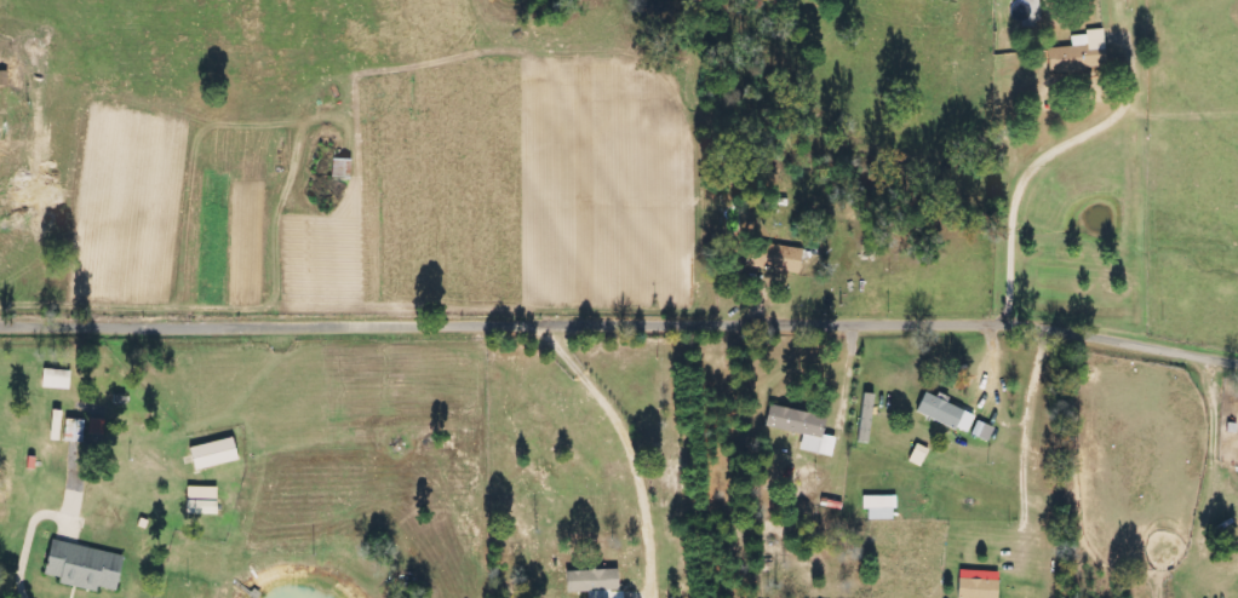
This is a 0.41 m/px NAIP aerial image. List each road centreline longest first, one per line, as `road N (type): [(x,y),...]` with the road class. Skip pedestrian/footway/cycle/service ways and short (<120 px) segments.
road 1 (residential): [(1237,367),(1037,329),(0,327)]

